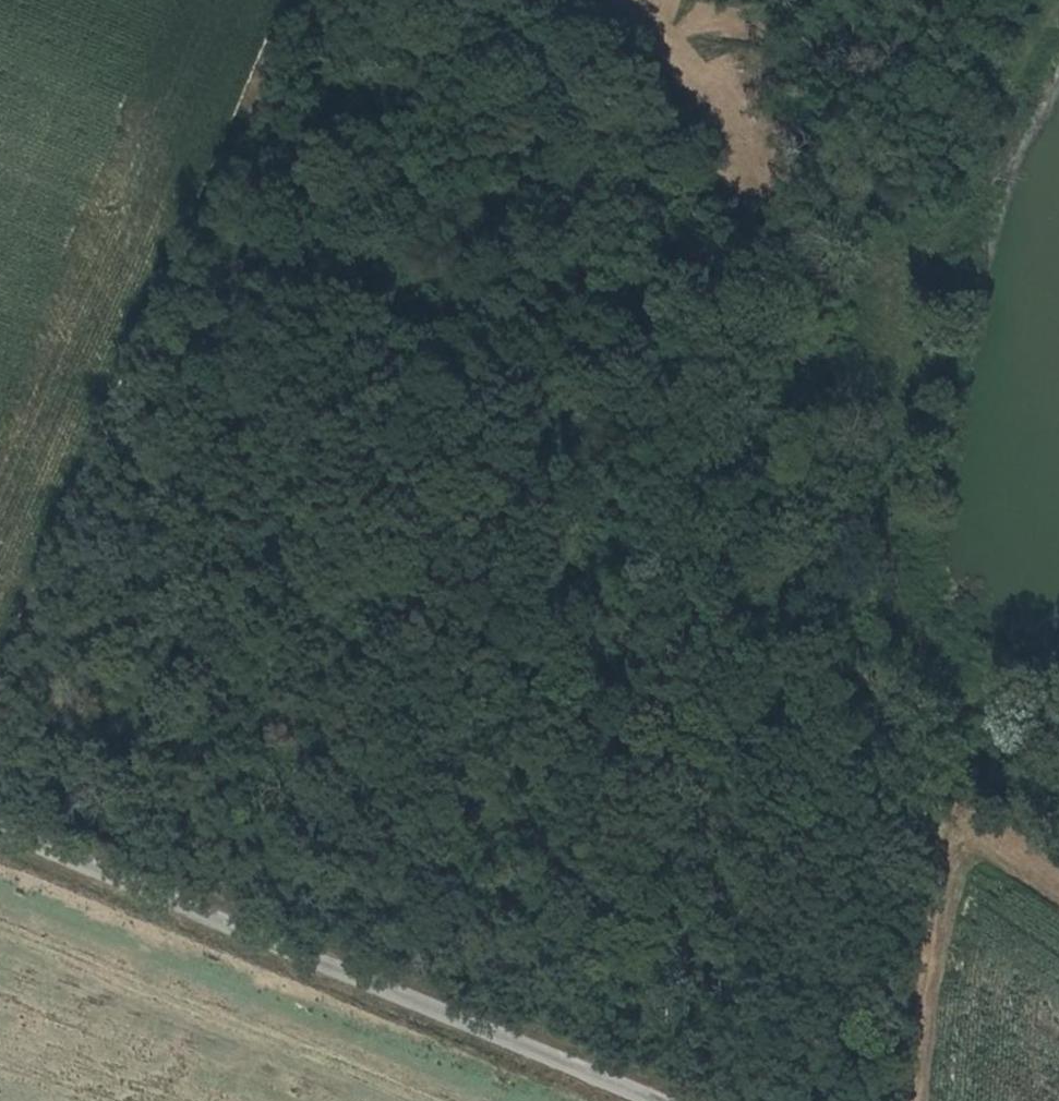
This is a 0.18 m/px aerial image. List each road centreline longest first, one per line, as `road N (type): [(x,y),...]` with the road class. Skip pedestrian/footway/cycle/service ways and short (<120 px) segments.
road 1 (unclassified): [(0,827),(645,1100)]

